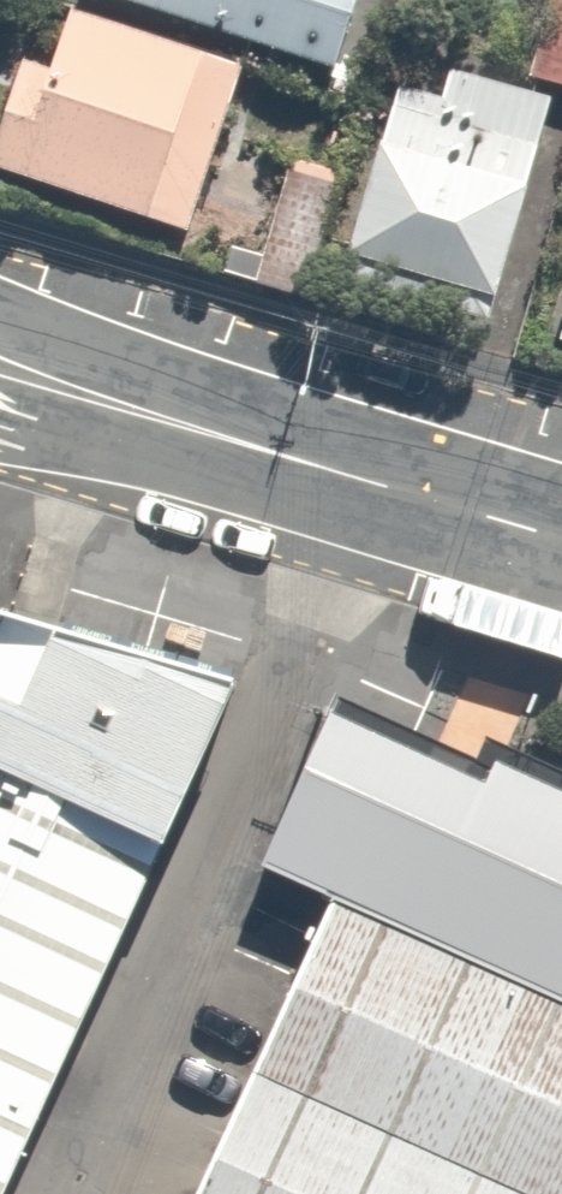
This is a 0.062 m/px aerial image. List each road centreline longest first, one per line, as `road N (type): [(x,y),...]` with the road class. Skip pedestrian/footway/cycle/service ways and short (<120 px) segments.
road 1 (tertiary): [(0,361),(561,536)]

